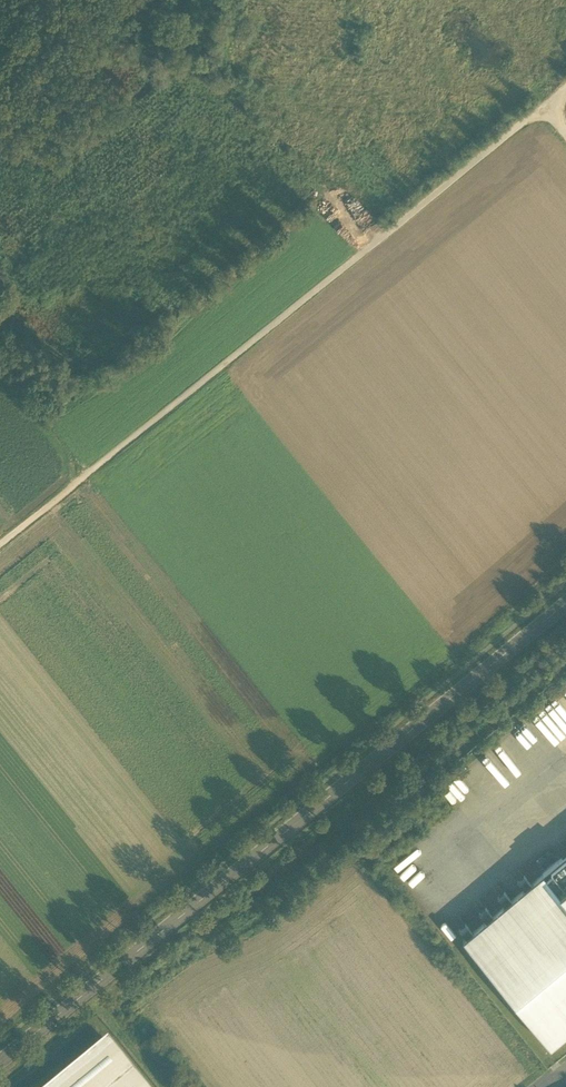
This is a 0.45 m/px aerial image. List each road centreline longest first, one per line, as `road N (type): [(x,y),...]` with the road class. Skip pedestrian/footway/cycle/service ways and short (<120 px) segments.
road 1 (secondary): [(565,602),(0,1061)]
road 2 (track): [(544,105),(0,546)]

